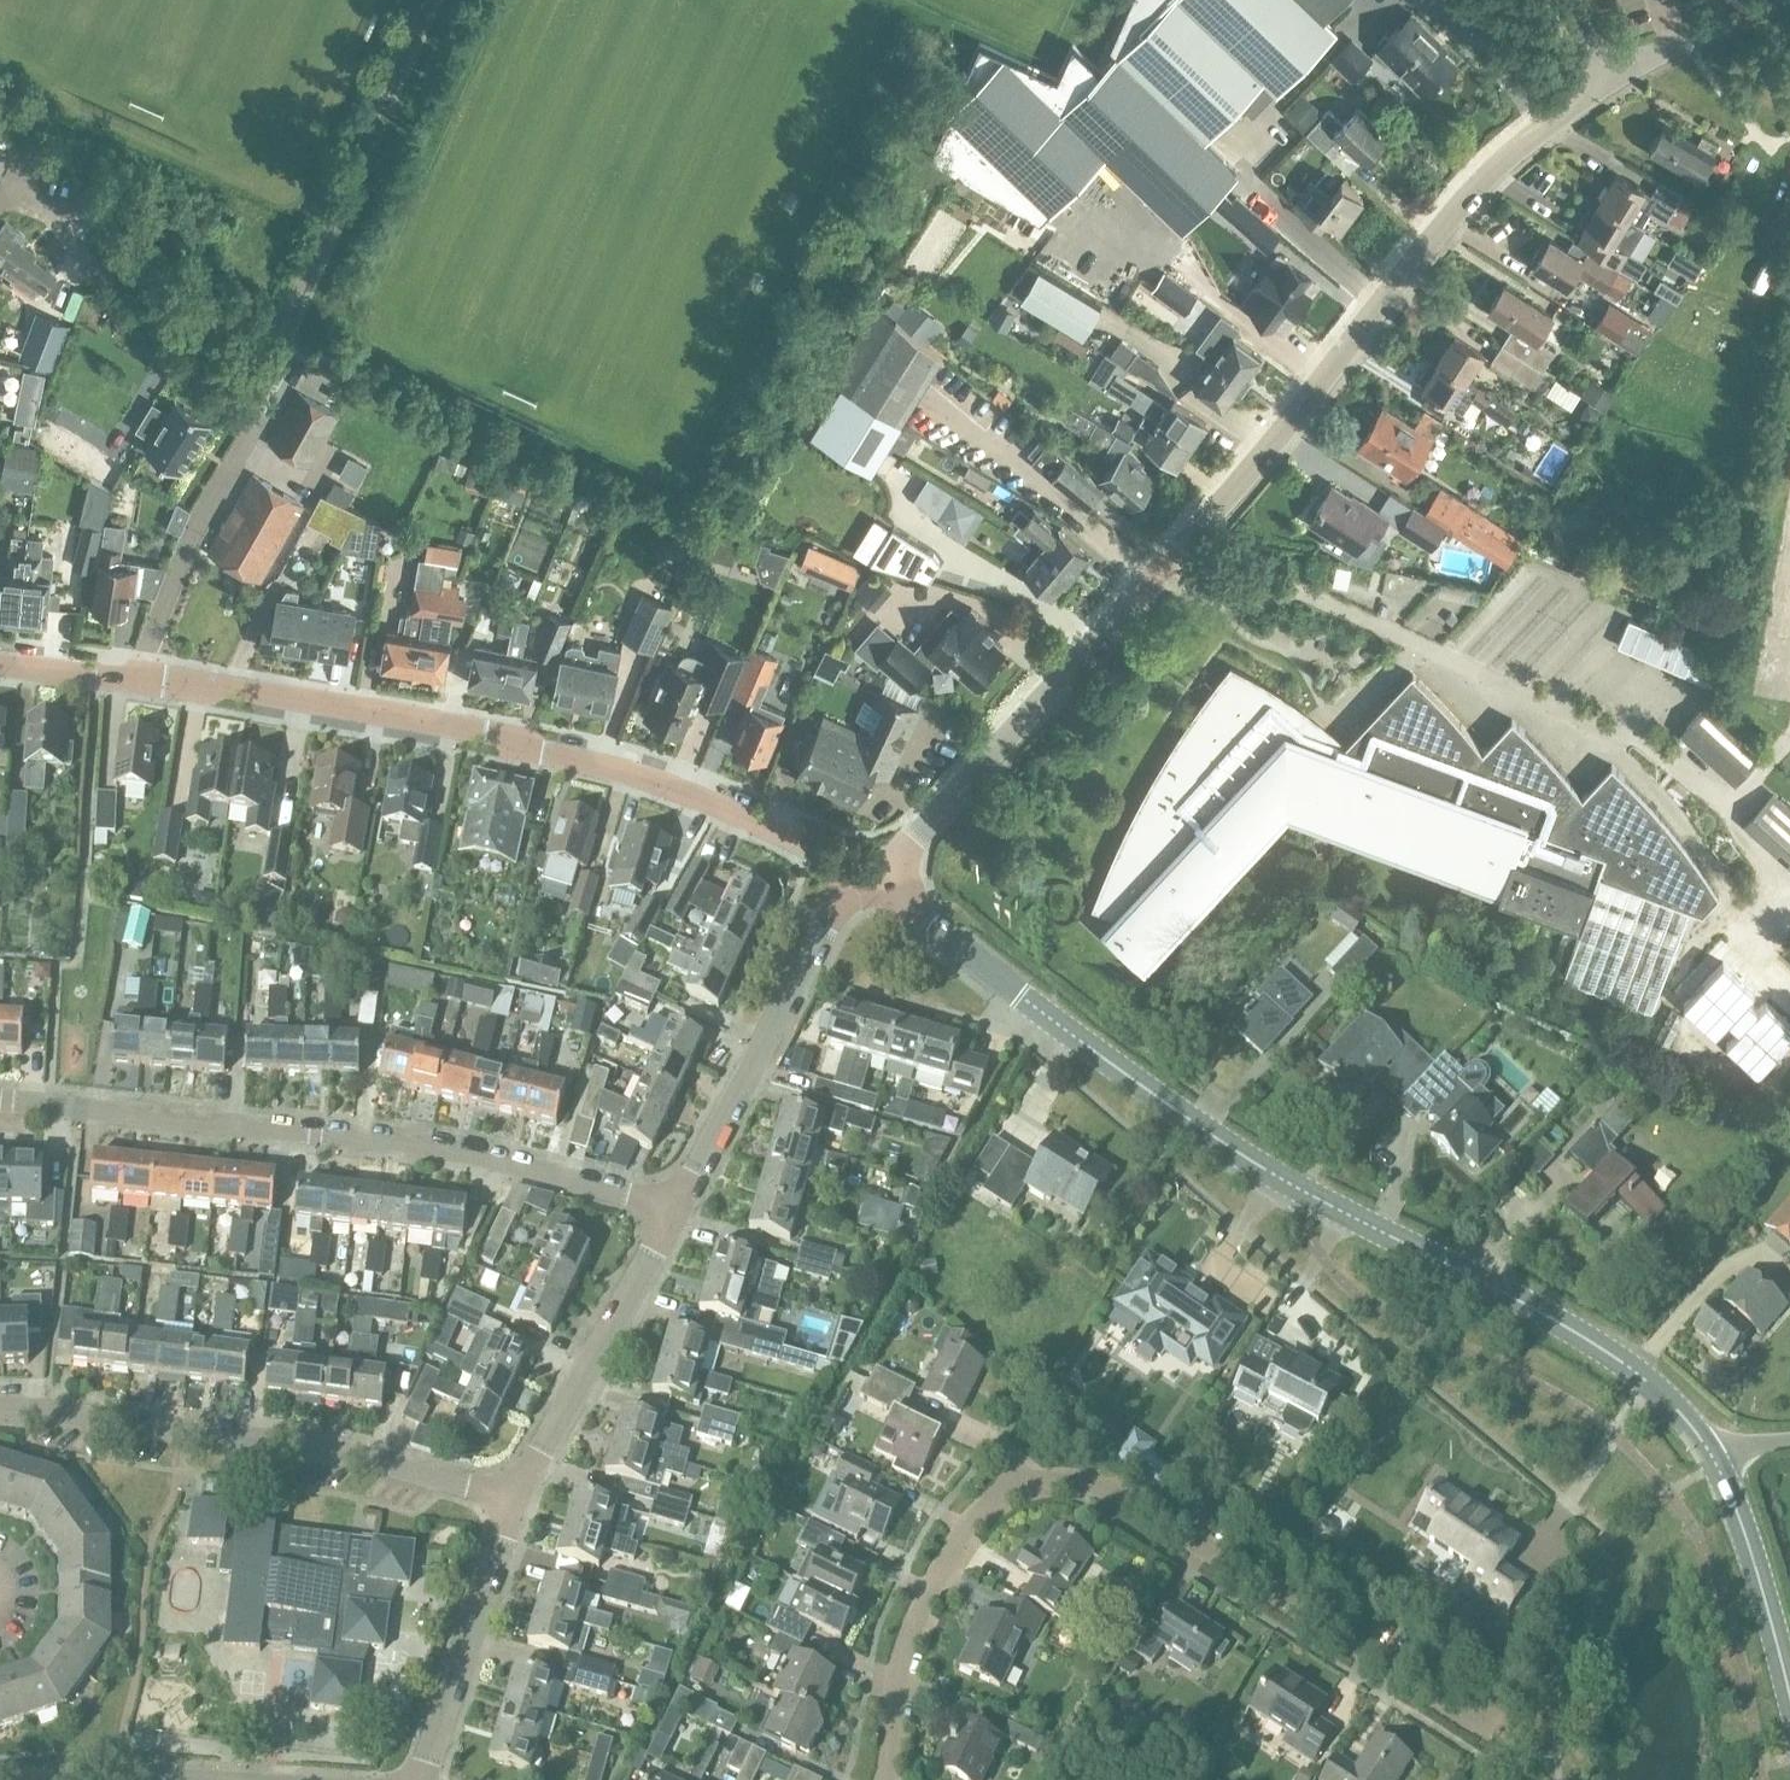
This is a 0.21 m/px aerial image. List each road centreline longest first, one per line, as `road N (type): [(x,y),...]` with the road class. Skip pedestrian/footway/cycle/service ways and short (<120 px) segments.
road 1 (residential): [(869,882),(1161,566),(1508,154),(1602,87)]
road 2 (tertiary): [(1714,1464),(1667,1401),(1588,1339),(1269,1171),(869,882)]
road 3 (residential): [(885,1779),(907,1648),(945,1559),(991,1507),(1053,1477),(1105,1485),(1494,1727)]
road 4 (tertiary): [(869,882),(814,849),(657,783),(480,730),(144,678)]
road 5 (residential): [(0,1116),(188,1123),(409,1149),(674,1219)]
road 6 (residential): [(517,1501),(378,1459),(0,1406)]
road 7 (residential): [(674,1219),(828,922),(869,882)]
road 8 (residential): [(517,1501),(674,1219)]
road 9 (residential): [(144,678),(147,652),(267,394)]
road 10 (residential): [(419,1779),(517,1501)]
road 11 (tertiary): [(1789,1693),(1714,1464)]
road 12 (residential): [(1602,87),(1777,0)]
road 13 (residential): [(236,1779),(121,1772),(53,1779)]
road 14 (tertiary): [(144,678),(0,665)]

